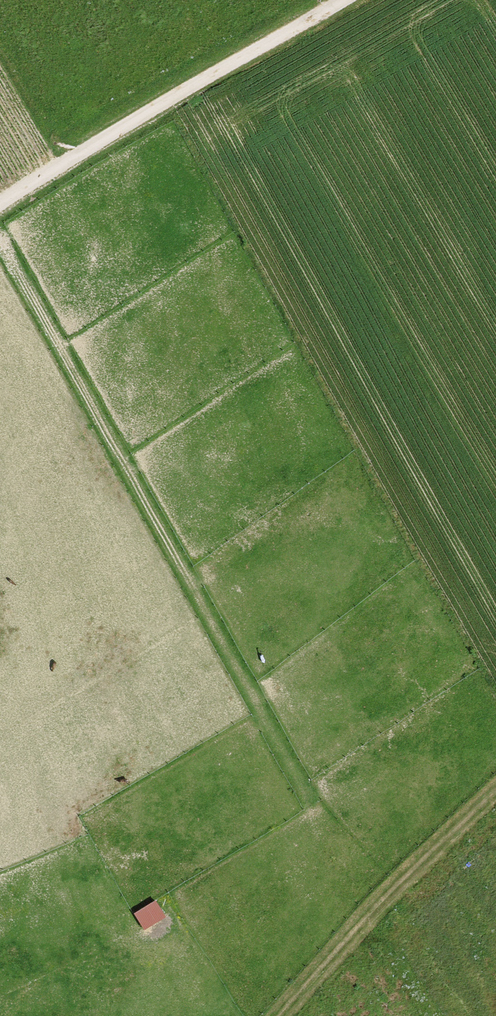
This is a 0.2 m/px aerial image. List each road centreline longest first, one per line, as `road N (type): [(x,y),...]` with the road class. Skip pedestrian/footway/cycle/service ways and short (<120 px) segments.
road 1 (track): [(0,240),(311,804)]
road 2 (track): [(0,203),(344,0)]
road 3 (track): [(285,1015),(381,900),(495,802)]

